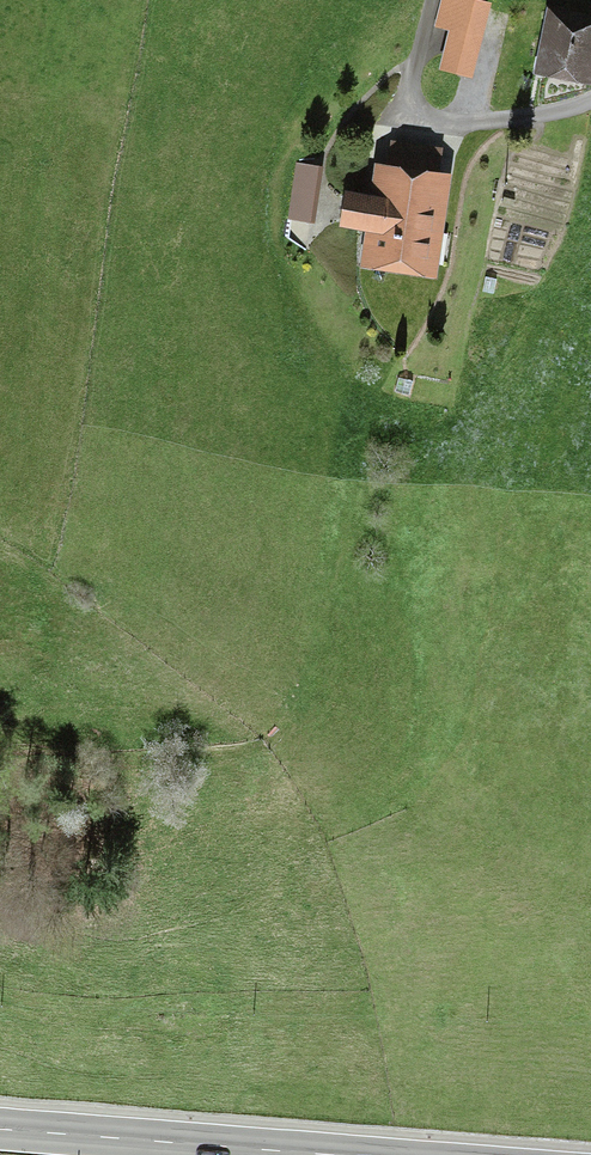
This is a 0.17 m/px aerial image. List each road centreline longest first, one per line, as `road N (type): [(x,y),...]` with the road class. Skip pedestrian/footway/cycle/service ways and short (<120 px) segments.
road 1 (primary): [(0,1129),(337,1154)]
road 2 (track): [(0,769),(243,751),(271,742),(291,714)]

